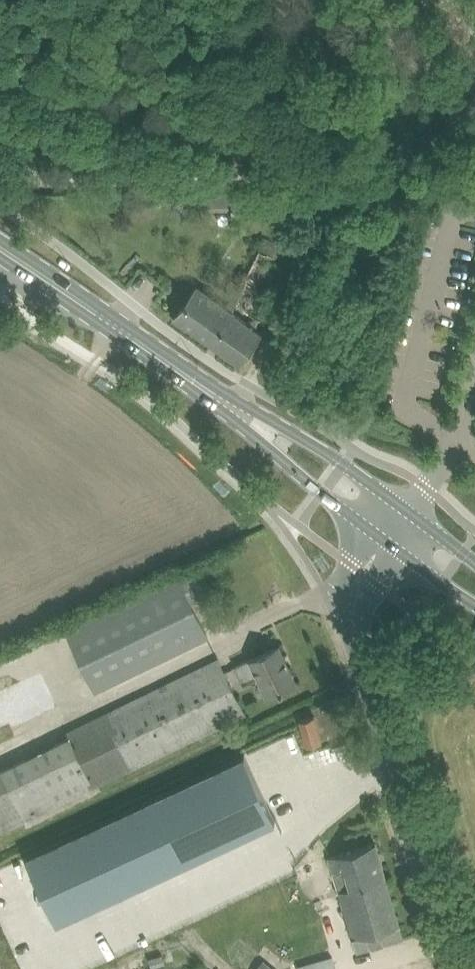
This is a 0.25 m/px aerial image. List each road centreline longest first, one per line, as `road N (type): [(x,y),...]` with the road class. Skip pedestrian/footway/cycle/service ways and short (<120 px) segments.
road 1 (unclassified): [(447,968),(342,611)]
road 2 (track): [(0,186),(16,179),(349,169)]
road 3 (primary): [(211,392),(0,250)]
road 4 (track): [(349,169),(247,382)]
road 5 (primary): [(402,515),(282,428),(211,392)]
road 6 (primary): [(211,392),(265,450),(368,532)]
road 7 (track): [(359,169),(377,0)]

